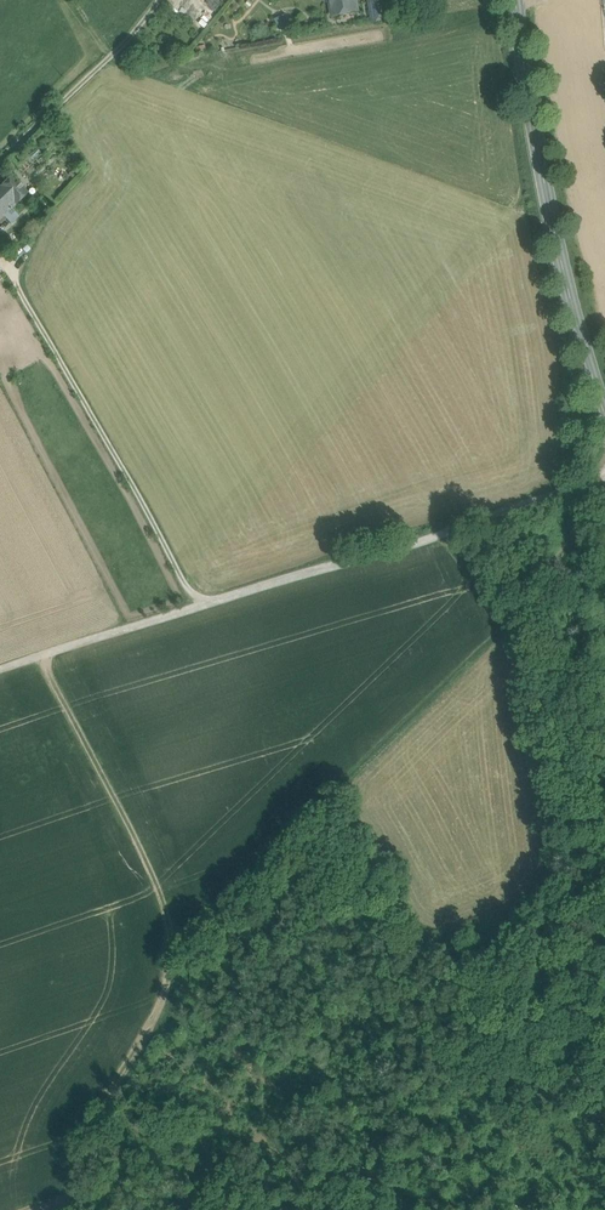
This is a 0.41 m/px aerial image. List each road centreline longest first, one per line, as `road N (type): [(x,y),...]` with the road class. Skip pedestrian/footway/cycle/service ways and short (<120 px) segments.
road 1 (track): [(604,469),(517,614),(179,942),(171,969),(177,1012),(104,1105),(79,1175),(82,1209)]
road 2 (track): [(427,538),(0,670)]
road 3 (secondary): [(604,414),(578,328),(516,0)]
road 4 (track): [(0,258),(198,604)]
road 5 (track): [(46,654),(179,942)]
road 6 (unclassified): [(0,163),(162,0)]
road 7 (track): [(427,538),(545,501),(604,469)]

